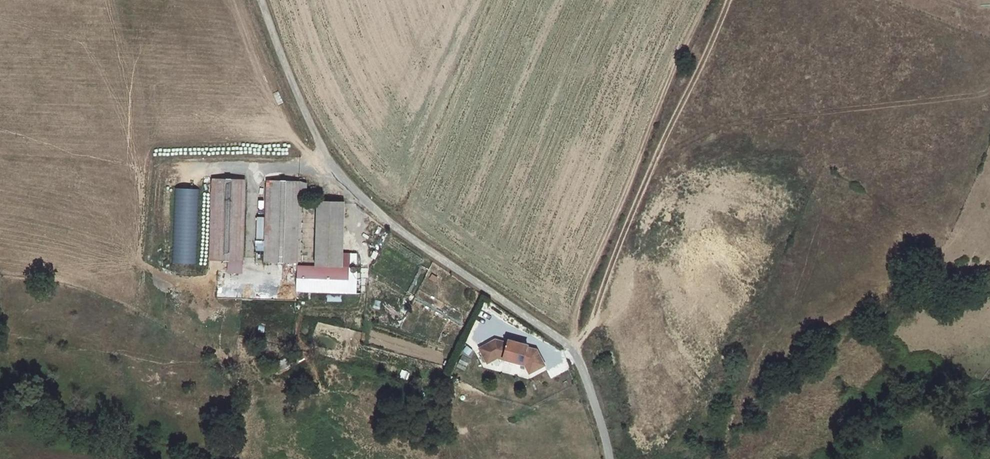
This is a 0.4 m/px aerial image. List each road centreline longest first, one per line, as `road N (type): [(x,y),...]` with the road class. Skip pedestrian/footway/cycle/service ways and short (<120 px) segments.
road 1 (track): [(568,348),(355,194),(314,141),(260,0)]
road 2 (track): [(568,348),(580,292),(708,0)]

